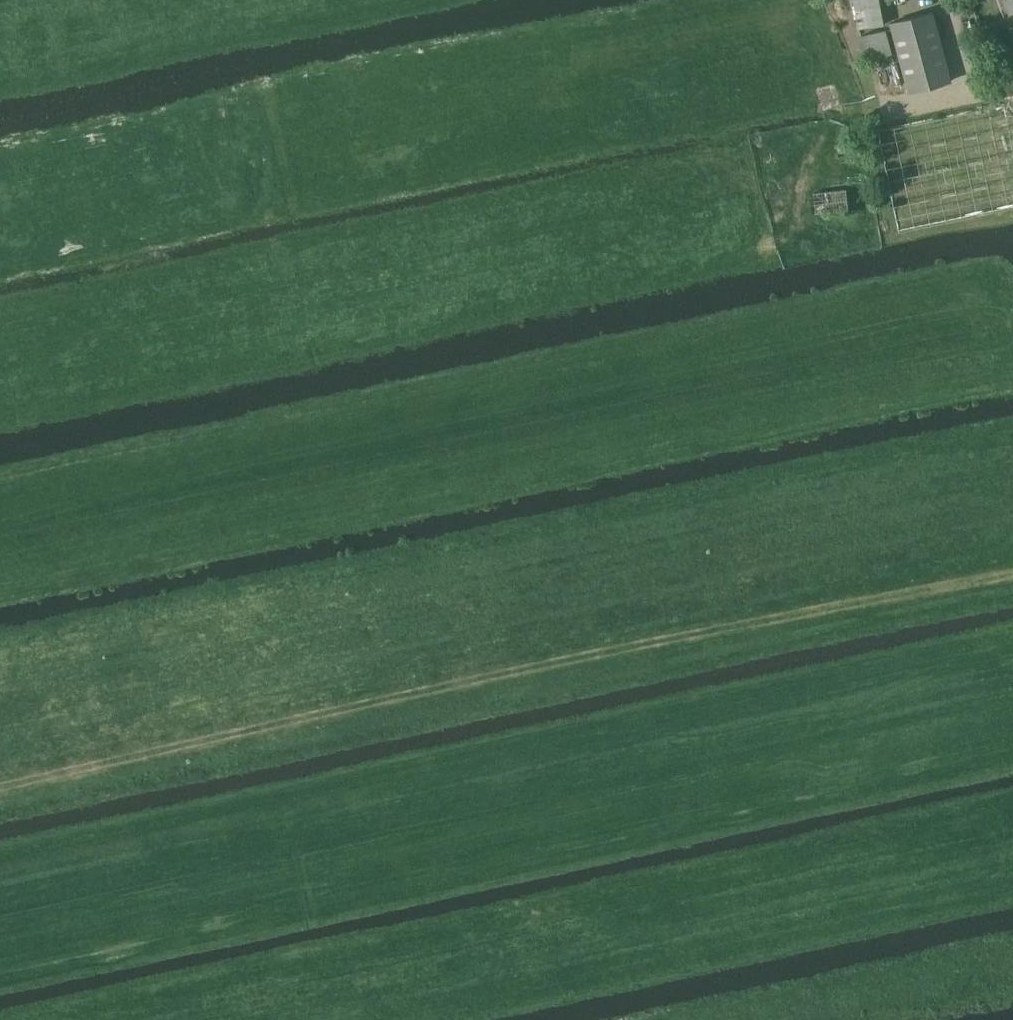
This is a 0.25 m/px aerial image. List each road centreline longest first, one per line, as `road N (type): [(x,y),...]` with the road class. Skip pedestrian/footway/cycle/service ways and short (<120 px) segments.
road 1 (track): [(0,789),(646,647),(1012,578)]

